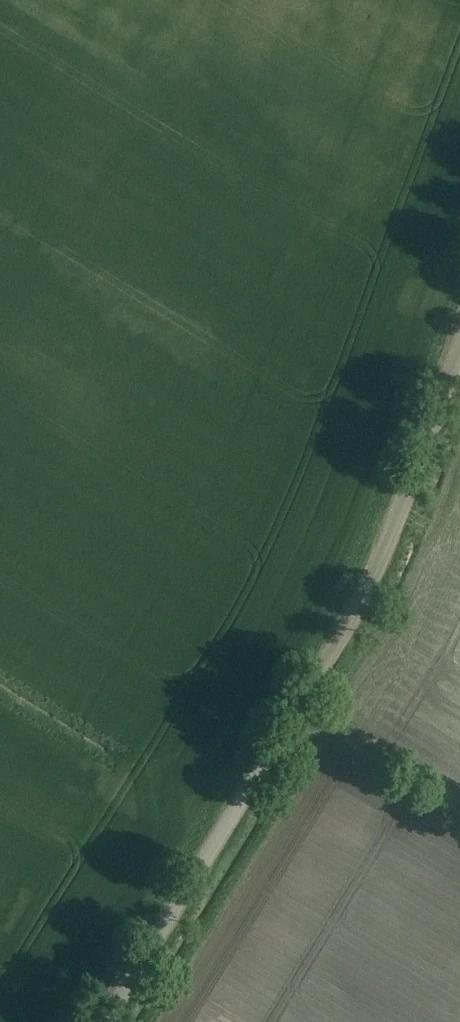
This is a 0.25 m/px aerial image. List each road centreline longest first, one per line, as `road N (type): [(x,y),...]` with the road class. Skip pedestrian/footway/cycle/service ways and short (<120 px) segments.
road 1 (tertiary): [(104,1021),(352,617),(459,347)]

